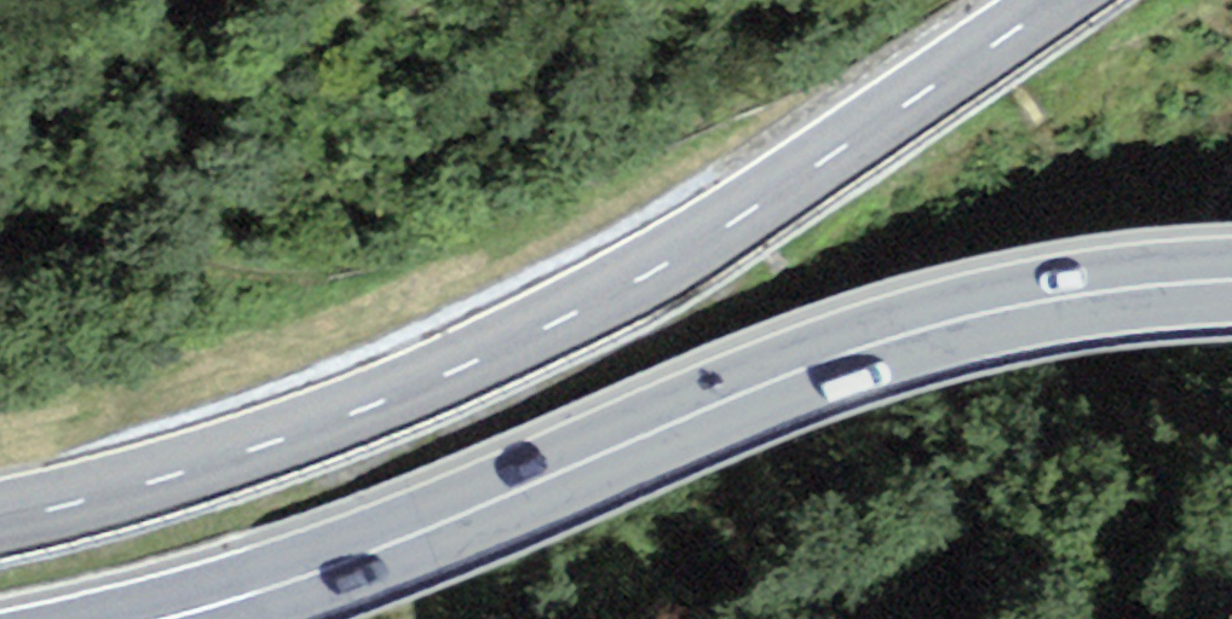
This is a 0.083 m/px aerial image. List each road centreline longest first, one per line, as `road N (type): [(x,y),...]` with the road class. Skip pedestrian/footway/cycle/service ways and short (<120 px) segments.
road 1 (tertiary): [(1052,0),(703,253),(326,424),(0,521)]
road 2 (primary): [(178,618),(337,570),(735,399),(1068,300),(1231,288)]

